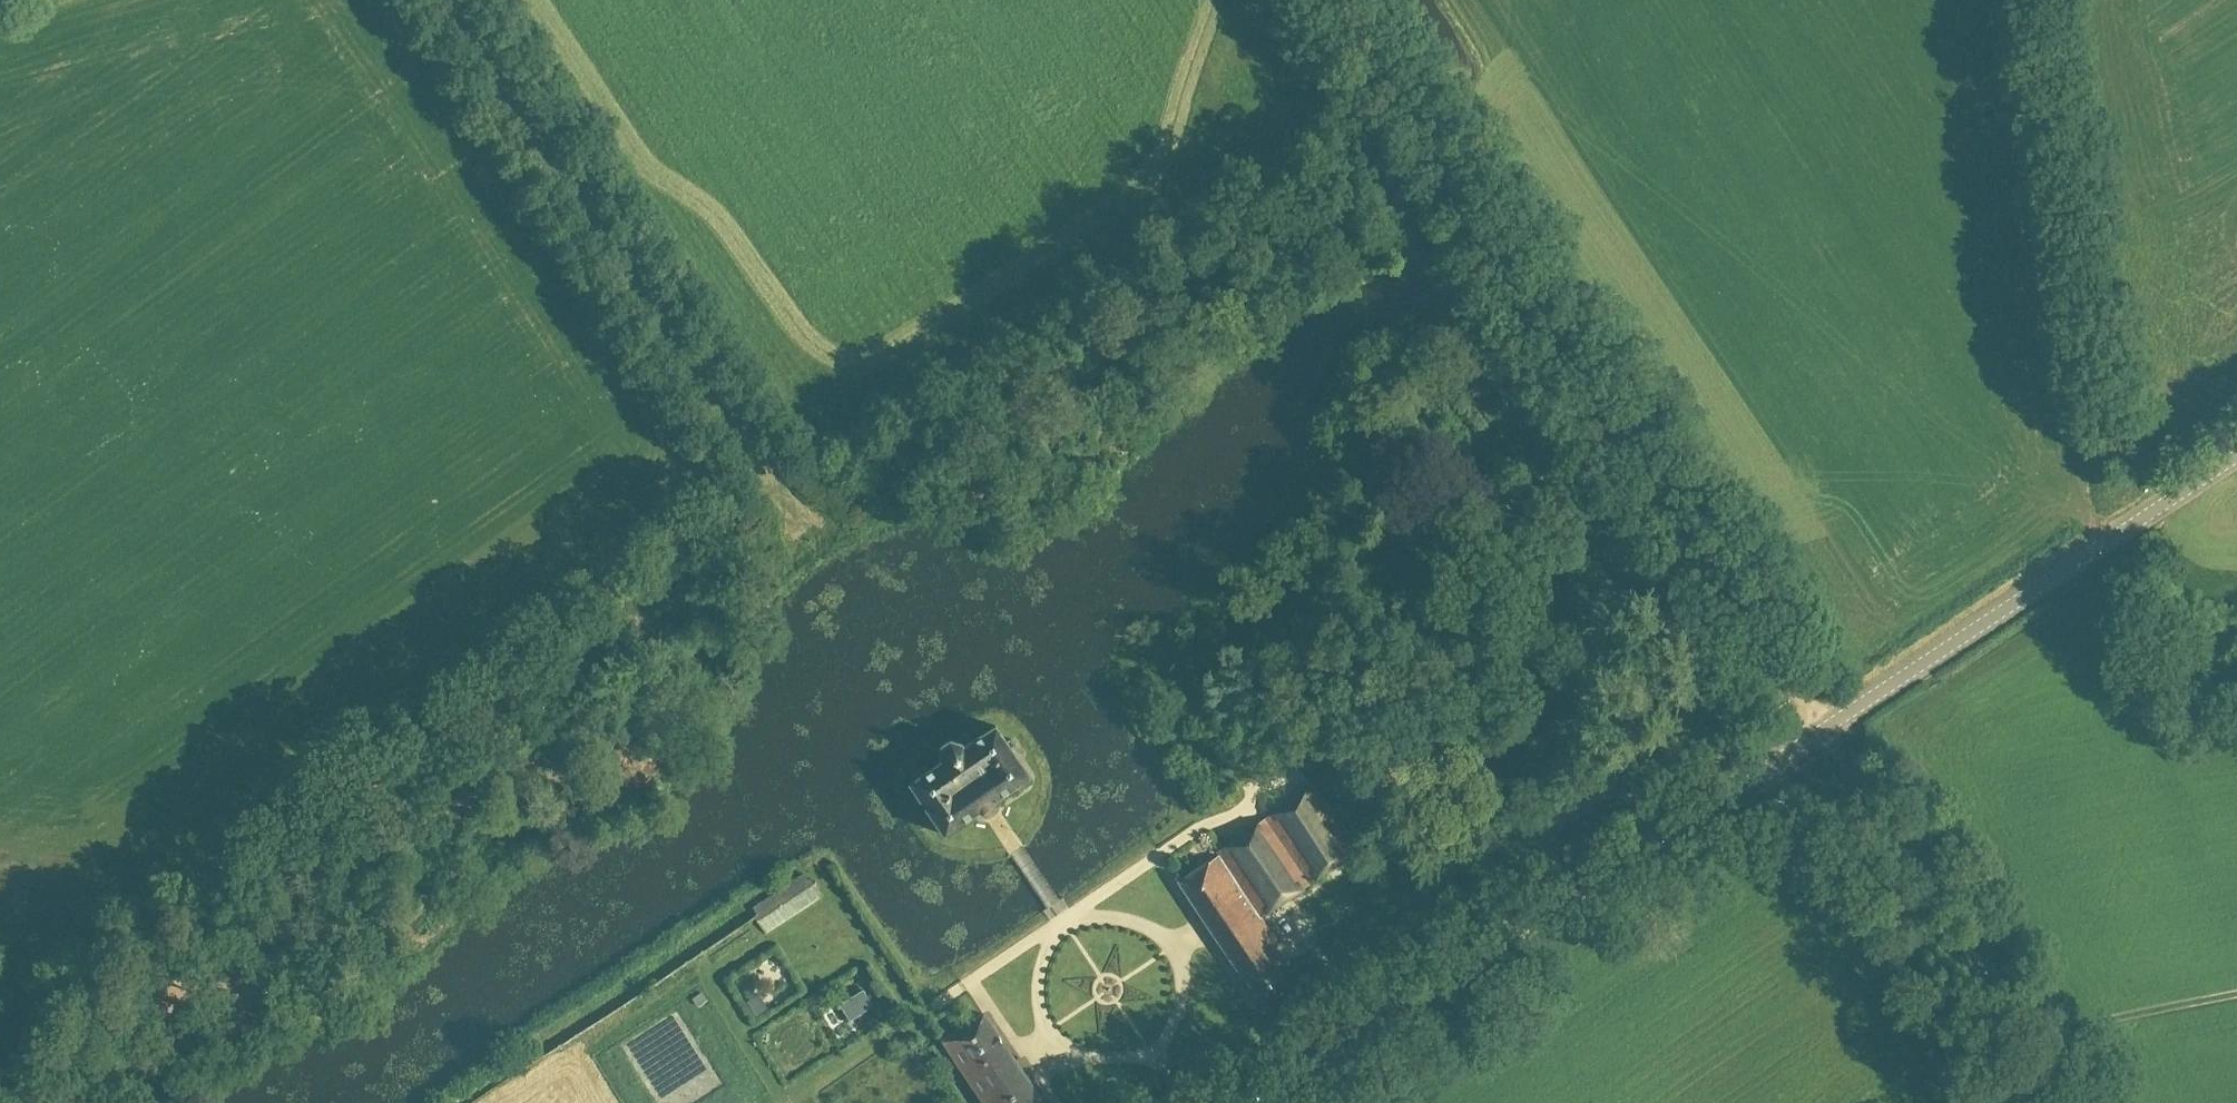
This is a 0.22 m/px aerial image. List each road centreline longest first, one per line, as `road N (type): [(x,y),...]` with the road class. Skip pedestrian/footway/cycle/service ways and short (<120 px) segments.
road 1 (tertiary): [(1255,1102),(2236,450)]
road 2 (track): [(1435,151),(1810,705)]
road 3 (track): [(1810,705),(1999,1005)]
road 4 (track): [(1999,1005),(2025,1022),(2056,1024),(2236,990)]
road 5 (track): [(1334,0),(1435,151)]

